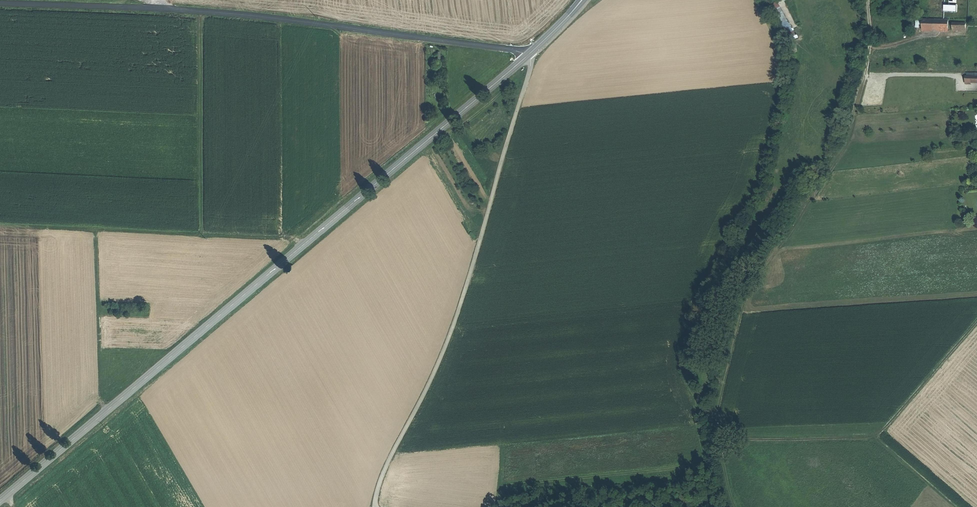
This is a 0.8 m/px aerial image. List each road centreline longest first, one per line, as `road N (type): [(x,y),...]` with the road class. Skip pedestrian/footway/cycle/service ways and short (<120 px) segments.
road 1 (secondary): [(0,500),(527,55)]
road 2 (track): [(867,0),(872,71),(848,148),(735,310),(712,420),(731,506)]
road 3 (tertiary): [(527,55),(276,18),(0,3)]
road 4 (track): [(374,506),(457,316),(527,55)]
road 5 (track): [(0,227),(308,241)]
road 6 (track): [(715,441),(877,436),(958,506)]
road 7 (track): [(200,234),(199,11)]
road 8 (track): [(877,436),(976,322)]

